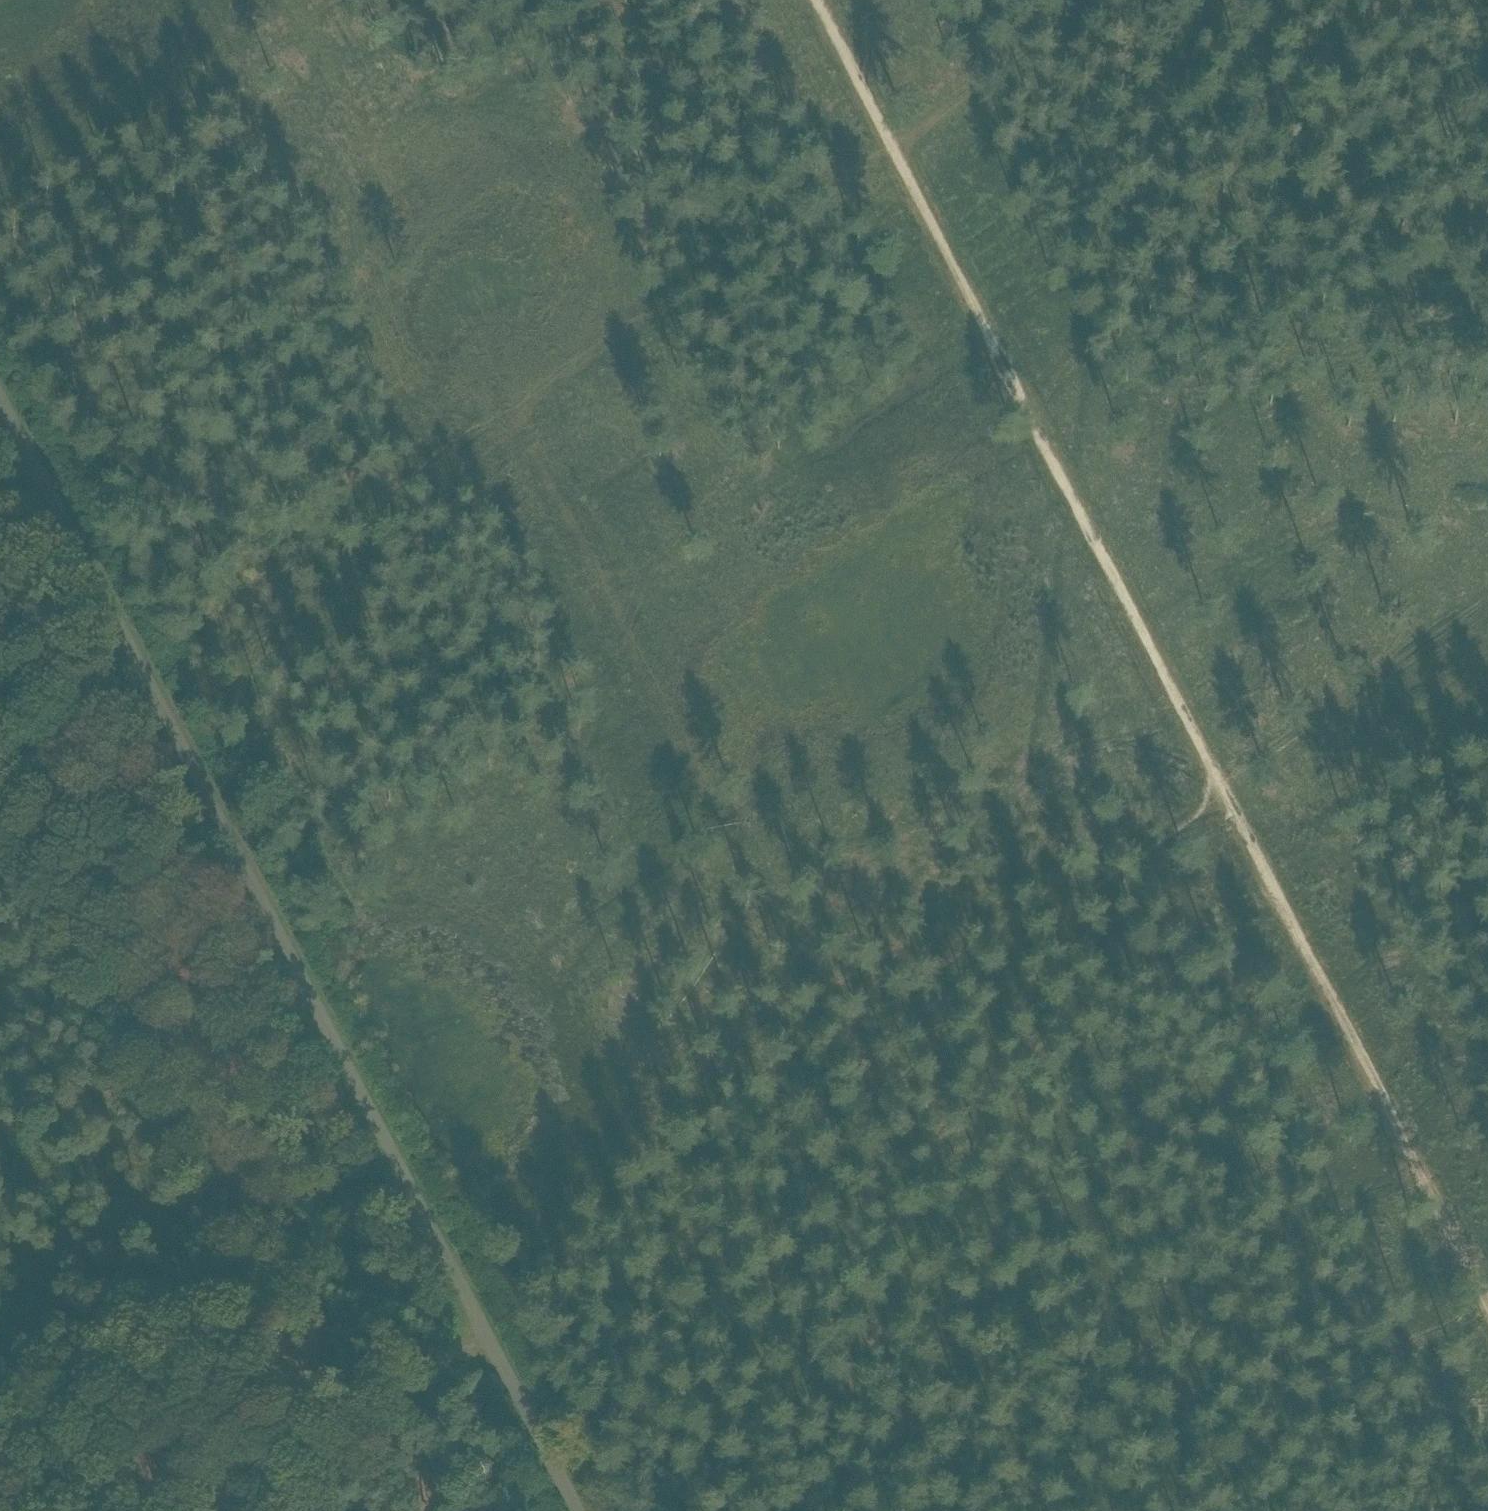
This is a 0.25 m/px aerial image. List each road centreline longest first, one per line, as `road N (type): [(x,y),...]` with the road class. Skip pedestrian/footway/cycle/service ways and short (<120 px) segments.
road 1 (track): [(1221,779),(893,140)]
road 2 (track): [(1225,803),(1487,1280)]
road 3 (track): [(893,140),(821,0)]

